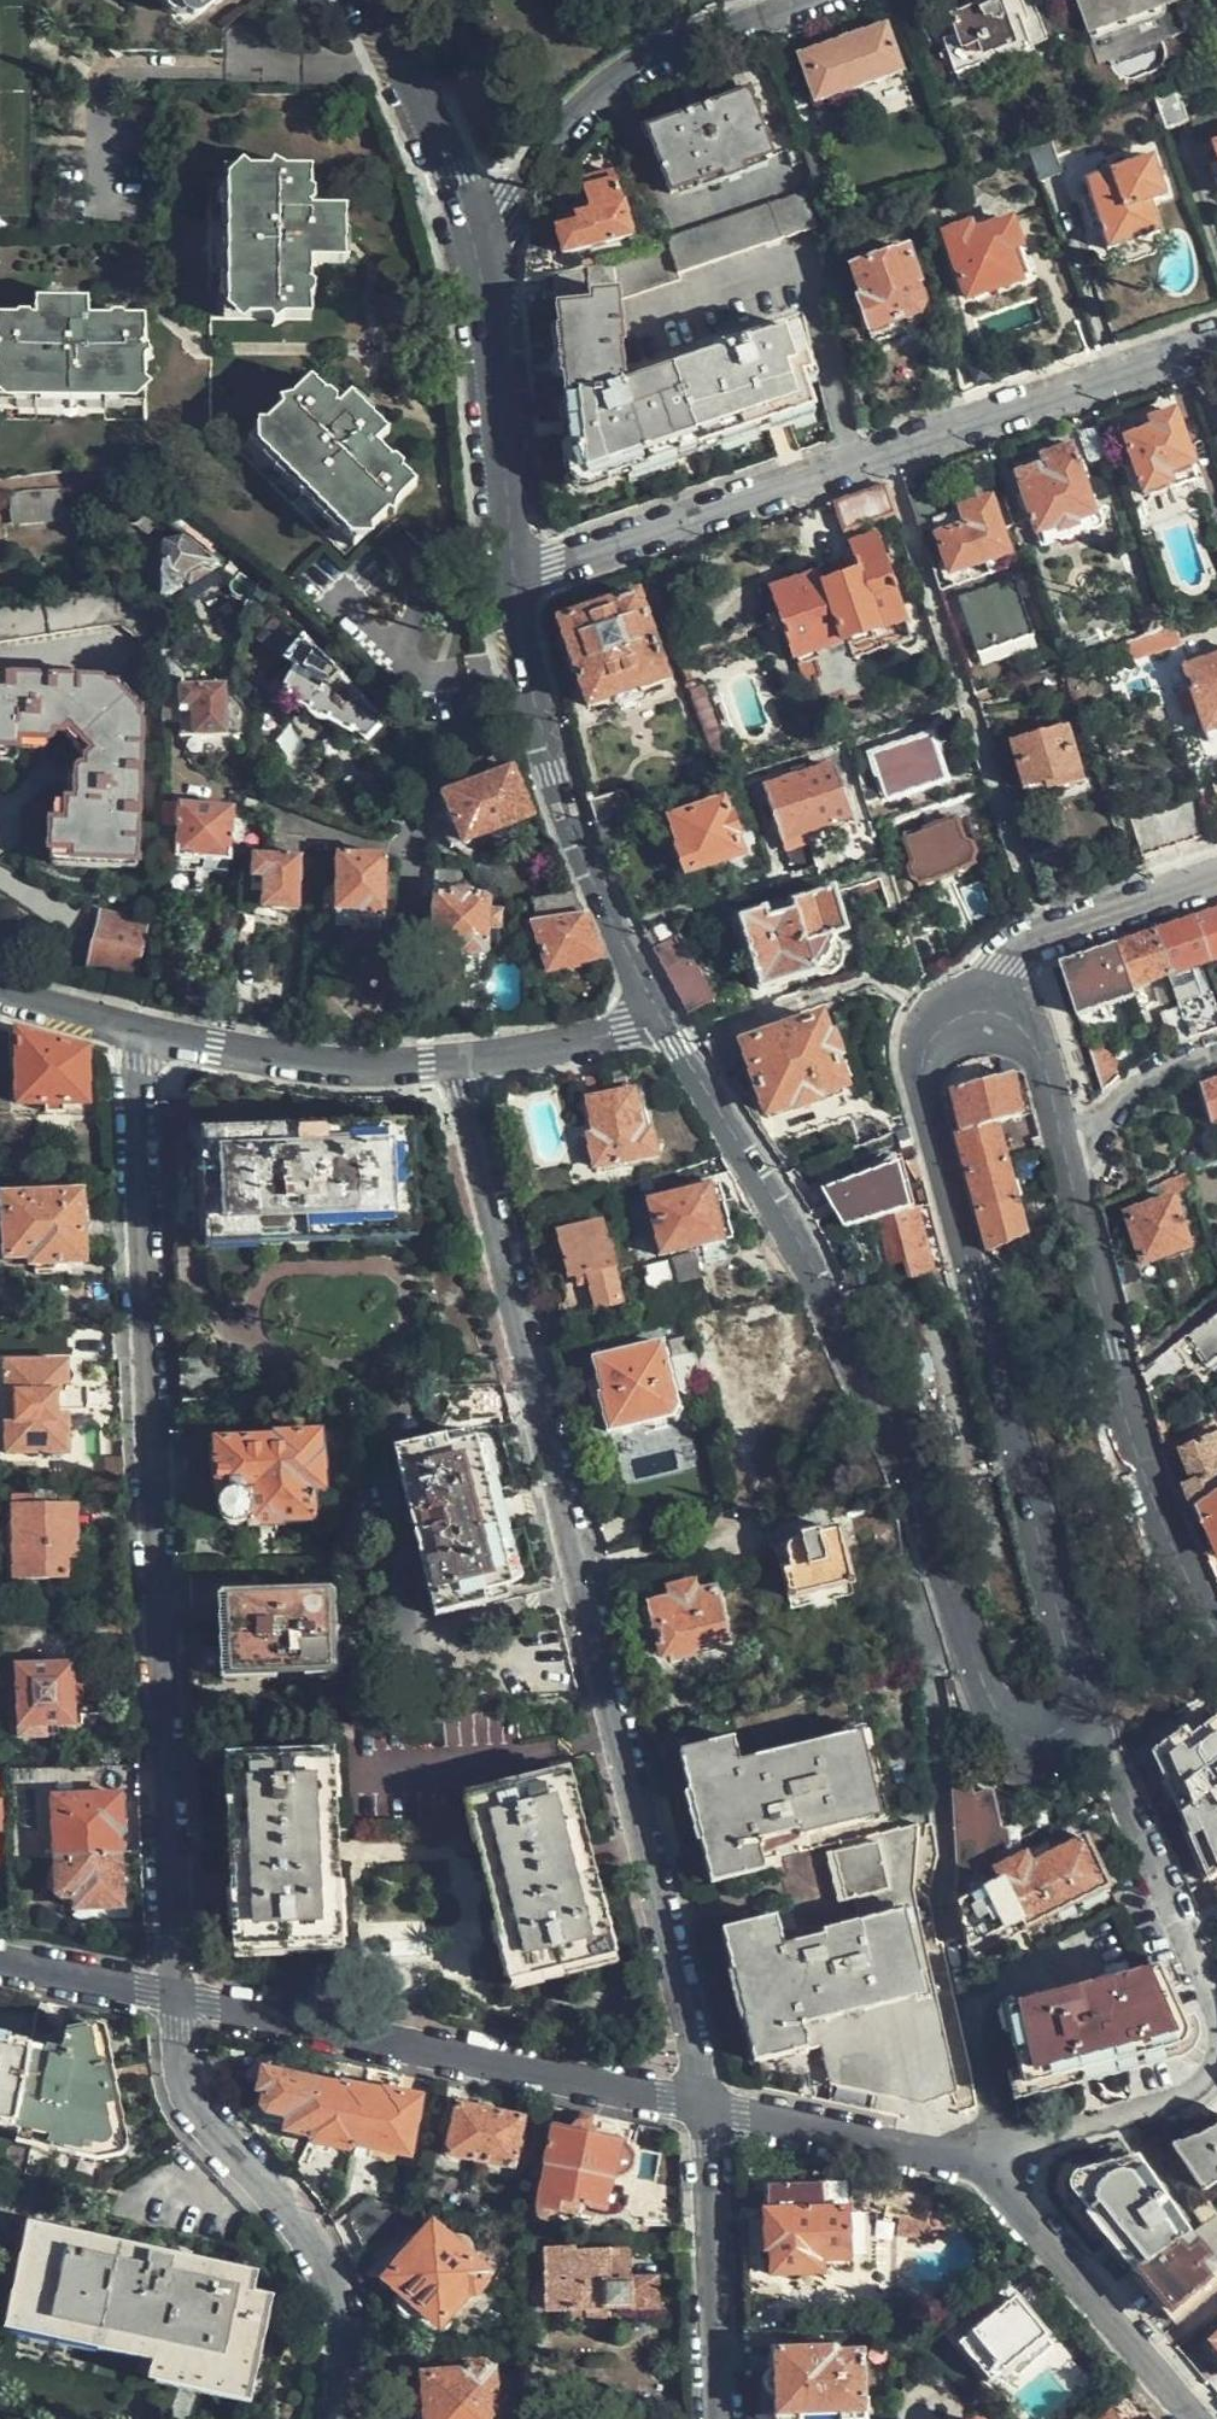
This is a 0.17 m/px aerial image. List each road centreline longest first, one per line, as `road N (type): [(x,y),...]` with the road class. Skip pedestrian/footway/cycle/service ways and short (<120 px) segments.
road 1 (trunk): [(1216,1800),(0,1504)]
road 2 (trunk): [(0,1544),(1216,1839)]
road 3 (residential): [(457,1063),(703,2107)]
road 4 (residential): [(175,1998),(138,1029)]
road 5 (tertiary): [(1079,1719),(923,1071),(937,1025),(950,1014),(993,1008)]
road 6 (residential): [(514,576),(1216,339)]
road 7 (residential): [(985,2160),(985,2109),(942,1894),(945,1843),(915,1568),(926,1516)]
road 8 (tertiary): [(659,1015),(832,1306),(926,1516)]
road 9 (residential): [(175,1998),(703,2107)]
road 10 (tertiary): [(1067,1153),(1133,1435),(1180,1559),(1216,1629)]
road 11 (residential): [(336,2418),(340,2324),(331,2279),(304,2231),(191,2108),(175,1998)]
road 12 (tertiary): [(514,576),(564,809),(659,1015)]
road 13 (residential): [(477,248),(593,104),(676,50),(818,0)]
road 14 (residential): [(985,2160),(1196,2418)]
road 15 (tertiary): [(477,248),(514,576)]
road 16 (residential): [(138,1029),(289,1059),(457,1063)]
road 17 (residential): [(1216,2005),(1079,1719)]
road 18 (residential): [(703,2107),(722,2418)]
road 19 (tertiary): [(926,1516),(987,1691),(1009,1725),(1047,1737),(1079,1719)]
road 20 (residential): [(703,2107),(985,2160)]
road 21 (residential): [(993,1008),(1000,962),(1044,932),(1216,873)]
road 22 (tertiary): [(376,0),(453,171),(477,248)]
road 23 (residential): [(985,2160),(1198,2097),(1216,2069)]
road 24 (residential): [(457,1063),(623,1032),(659,1015)]
road 25 (residential): [(1067,1153),(1152,1075),(1216,1054)]
road 26 (residential): [(0,1965),(175,1998)]
road 27 (tertiary): [(993,1008),(1035,1042),(1067,1153)]
road 28 (residential): [(0,992),(138,1029)]

